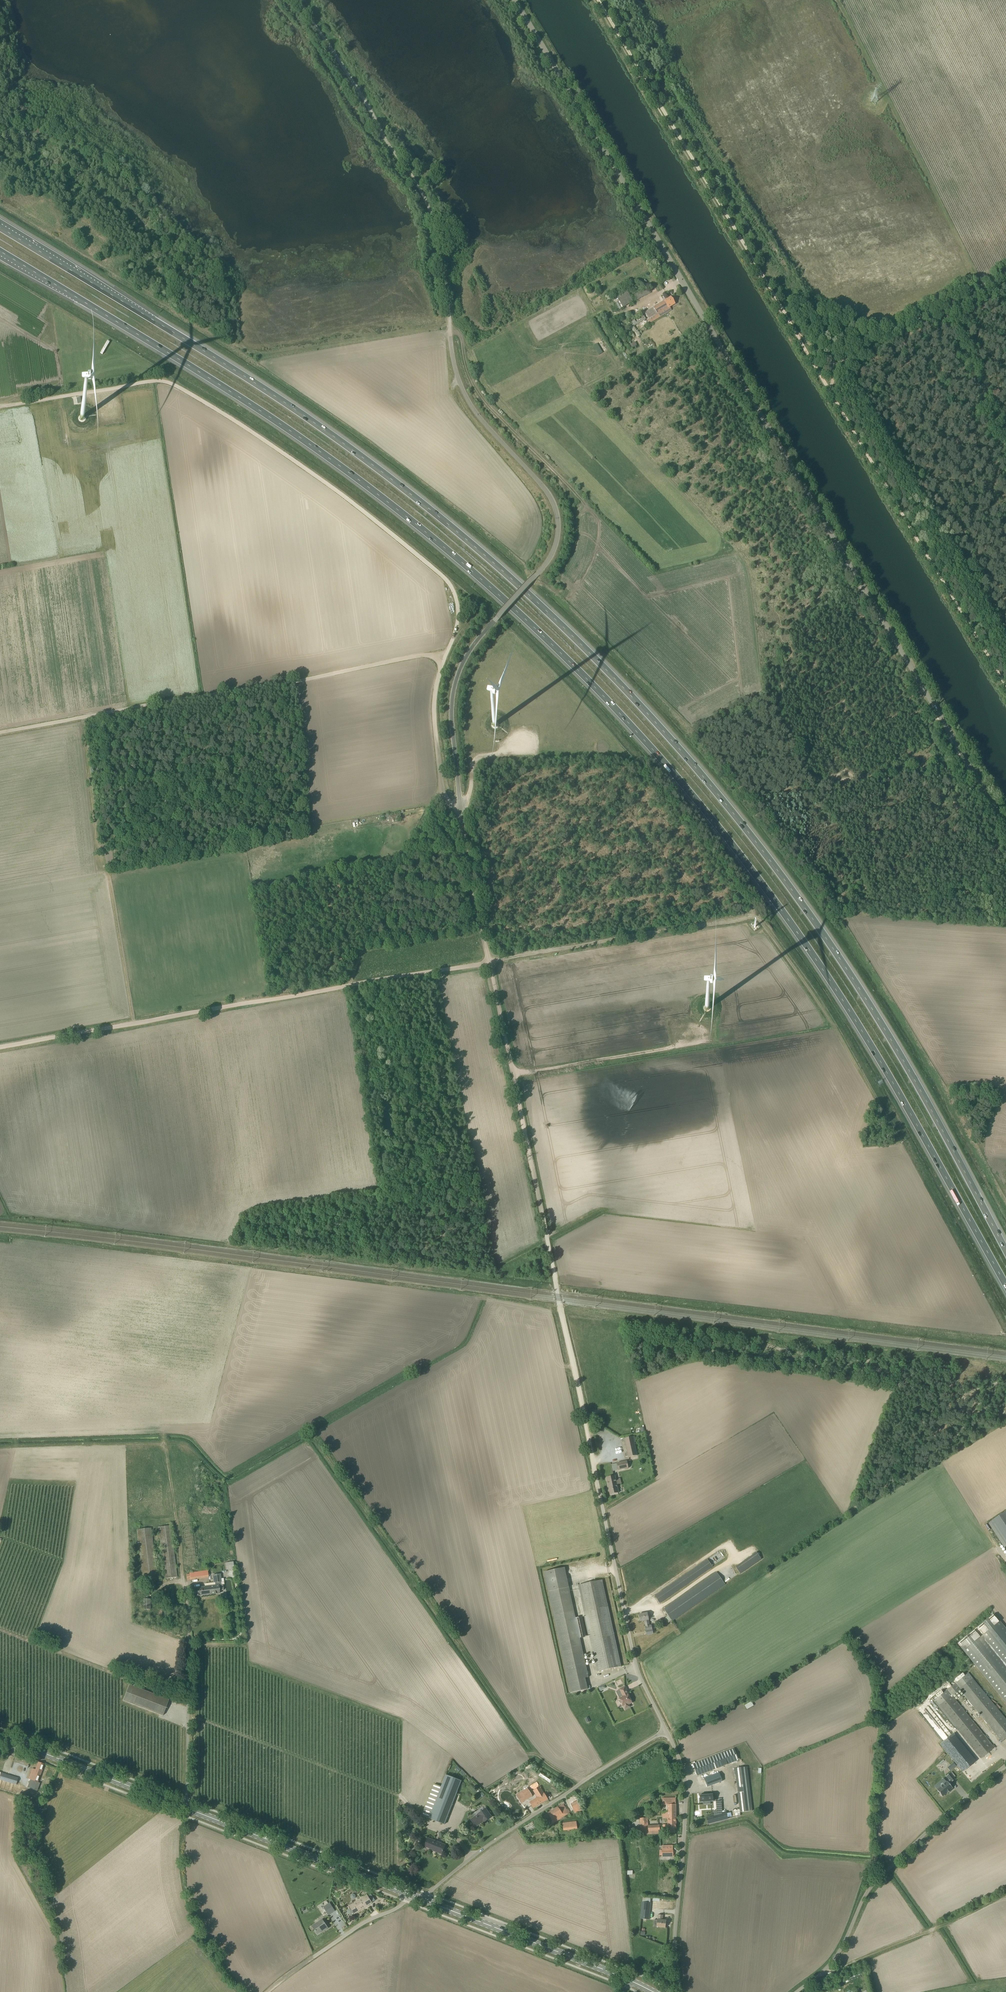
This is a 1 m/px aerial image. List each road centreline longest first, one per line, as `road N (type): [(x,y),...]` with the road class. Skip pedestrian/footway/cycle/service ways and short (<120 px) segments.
road 1 (motorway): [(0,251),(361,482),(584,677),(696,801),(783,913),(894,1085),(1005,1287)]
road 2 (motorway): [(1005,1248),(841,961),(715,790),(610,674),(498,567),(314,422),(0,227)]
road 3 (unclassified): [(1005,828),(510,0)]
road 4 (unclassified): [(498,617),(548,561),(557,542),(555,505),(465,401),(432,214),(295,0)]
road 5 (track): [(0,731),(435,655),(444,659),(433,702),(441,793),(460,808)]
road 6 (track): [(0,405),(134,380),(182,388),(357,506),(456,593),(444,659)]
road 7 (track): [(490,963),(0,1048)]
road 8 (track): [(309,1430),(538,1757),(581,1783)]
road 9 (track): [(599,0),(797,334),(835,363)]
road 10 (track): [(1005,686),(832,395)]
road 11 (track): [(719,865),(835,1027),(897,1140)]
road 12 (track): [(594,1469),(531,1163)]
road 13 (unclassified): [(798,1991),(836,1957),(869,1886),(1005,1764)]
road 14 (unclassified): [(415,1897),(665,1729)]
road 15 (unclassified): [(665,1729),(635,1660),(594,1469)]
road 16 (track): [(490,963),(755,915)]
road 17 (unclassified): [(678,1991),(685,1786),(665,1729)]
road 18 (primary): [(653,1991),(415,1897)]
road 19 (primary): [(415,1897),(186,1808)]
road 20 (unclassified): [(186,1808),(183,1577)]
road 21 (track): [(448,329),(461,339),(466,367),(489,406),(581,499)]
road 22 (track): [(236,346),(274,354),(448,329)]
road 23 (unclassified): [(498,617),(475,642),(454,689),(460,808)]
road 24 (track): [(490,963),(531,1163)]
road 25 (track): [(234,1472),(411,1372)]
road 26 (track): [(1005,1892),(820,1975)]
road 27 (primary): [(186,1808),(0,1736)]
road 28 (track): [(0,1447),(189,1446)]
road 29 (track): [(460,808),(490,963)]
road 30 (track): [(847,356),(984,281)]
road 31 (track): [(183,1577),(164,1437)]

